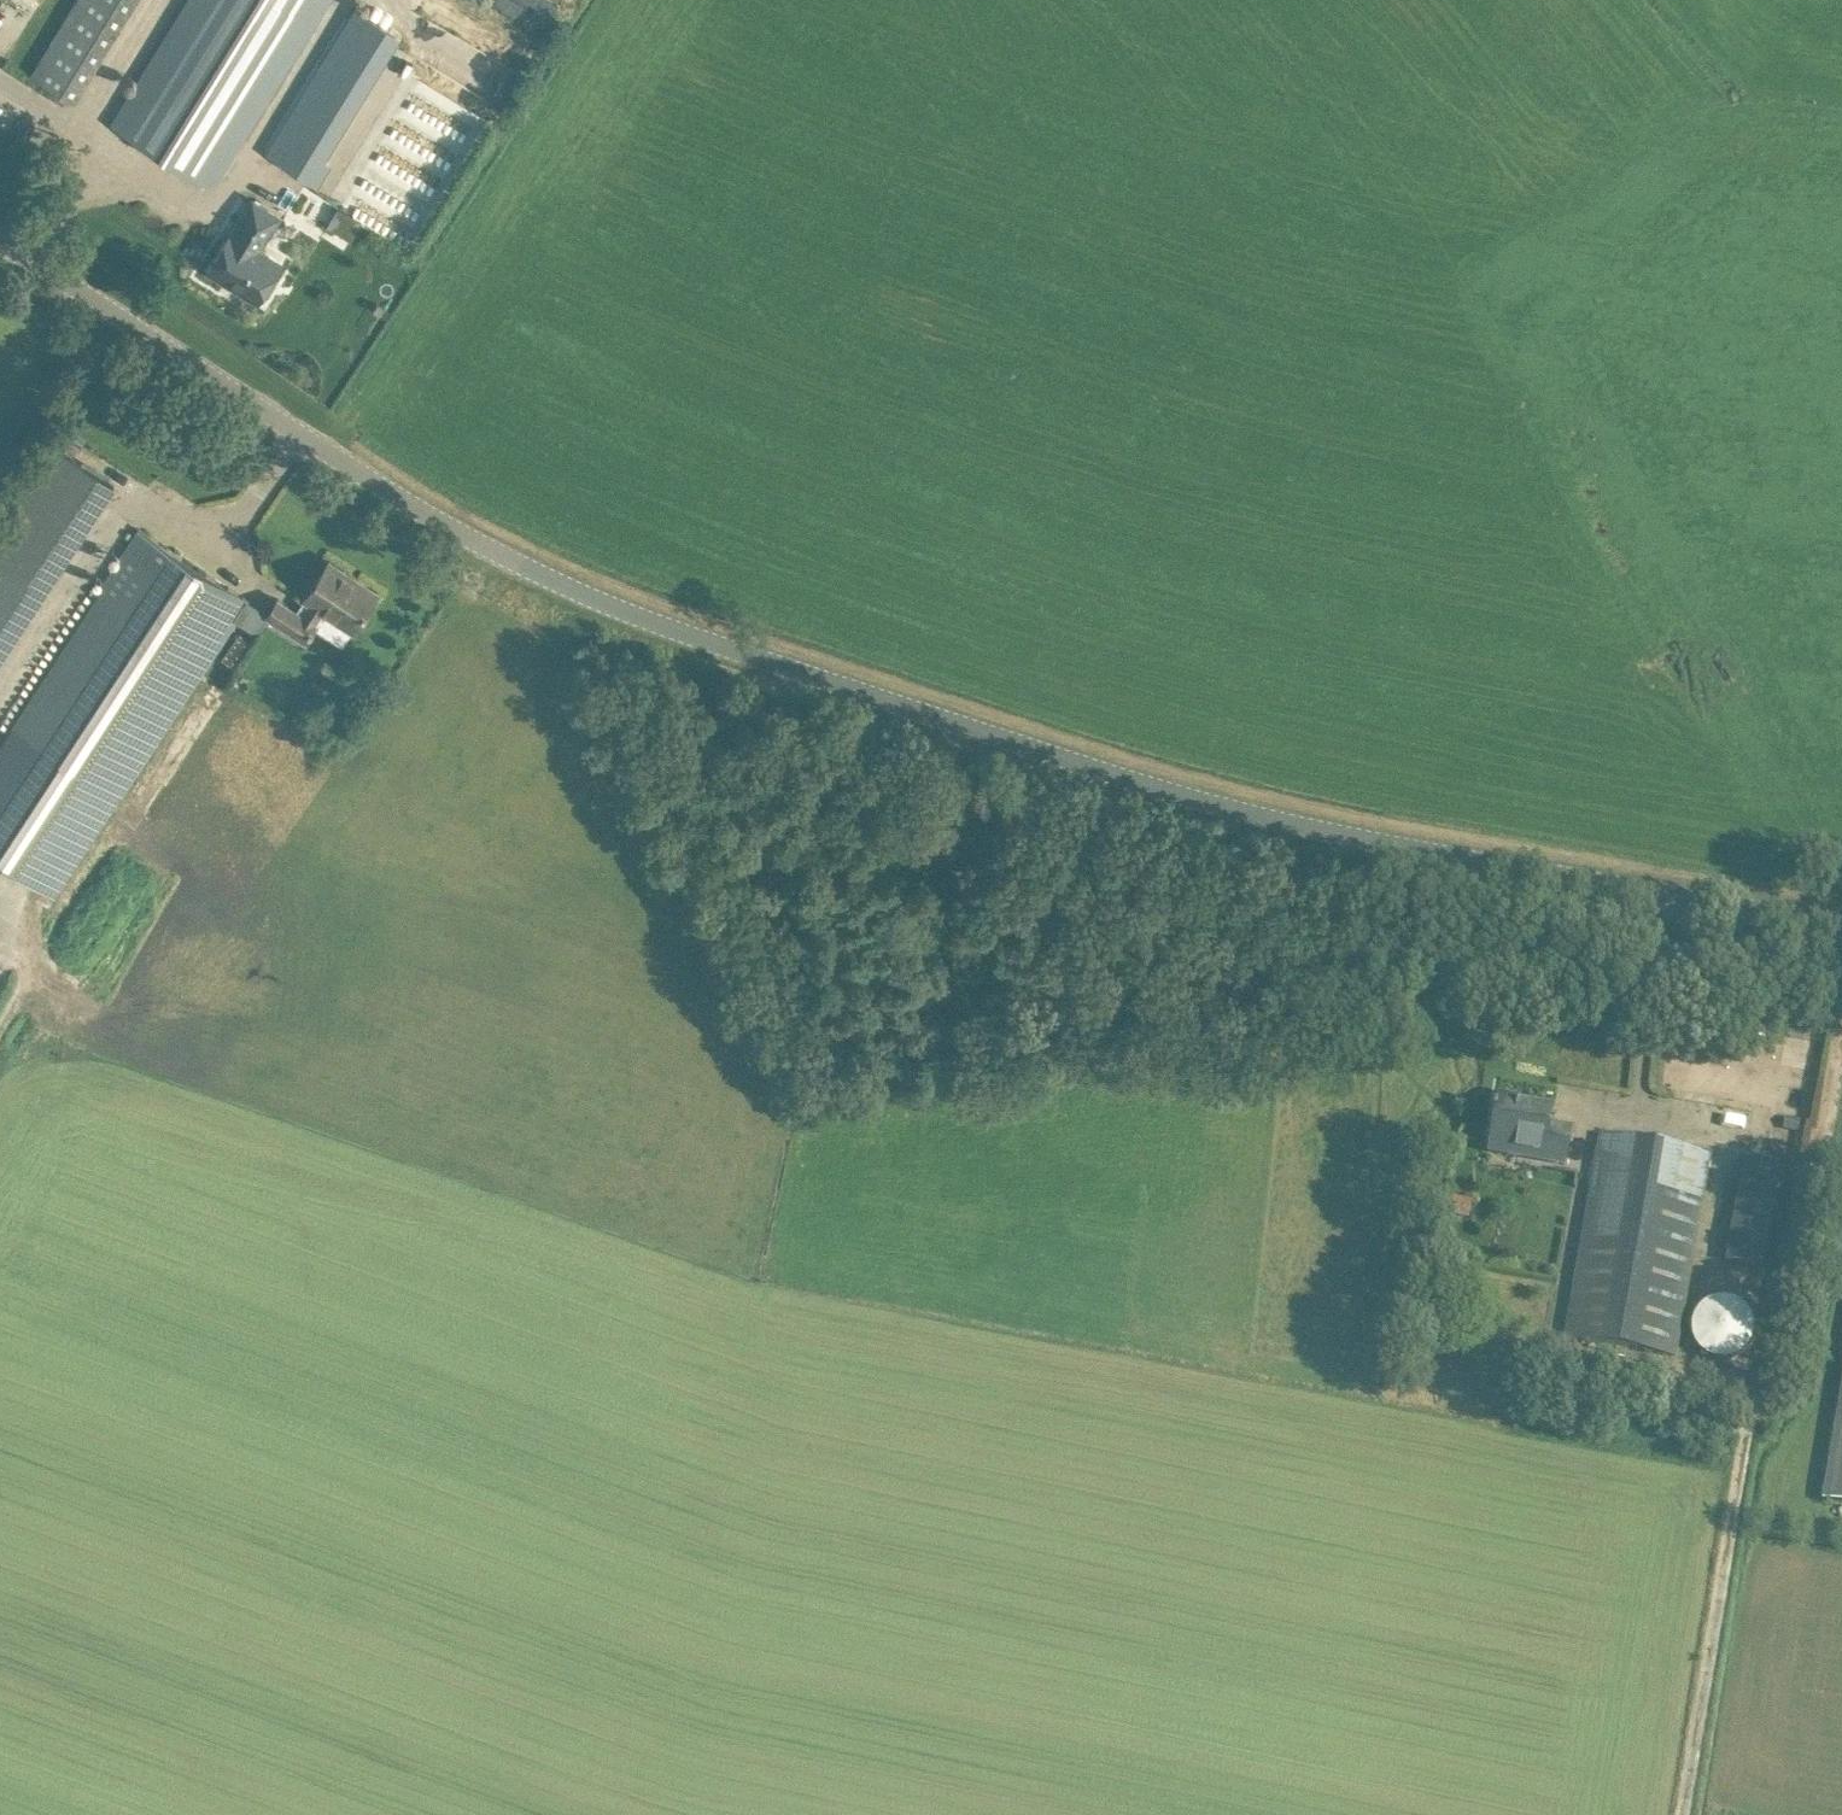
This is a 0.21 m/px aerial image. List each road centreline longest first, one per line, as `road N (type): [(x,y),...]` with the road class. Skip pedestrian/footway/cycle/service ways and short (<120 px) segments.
road 1 (tertiary): [(1841,925),(1359,837),(1180,794),(617,607),(405,500),(0,243)]
road 2 (track): [(1684,1814),(1747,1443)]

